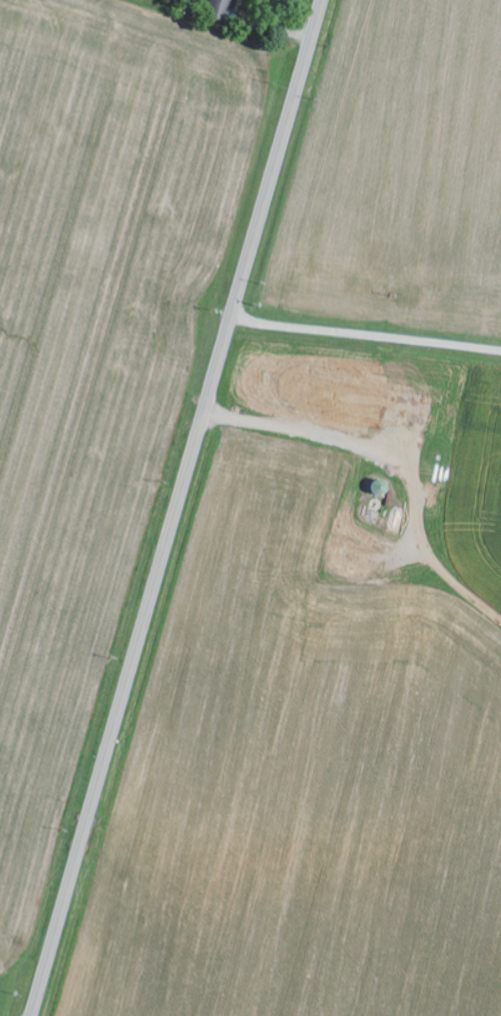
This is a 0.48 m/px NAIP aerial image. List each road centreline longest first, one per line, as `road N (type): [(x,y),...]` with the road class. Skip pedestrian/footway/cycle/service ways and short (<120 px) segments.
road 1 (secondary): [(322,0),(31,1015)]

